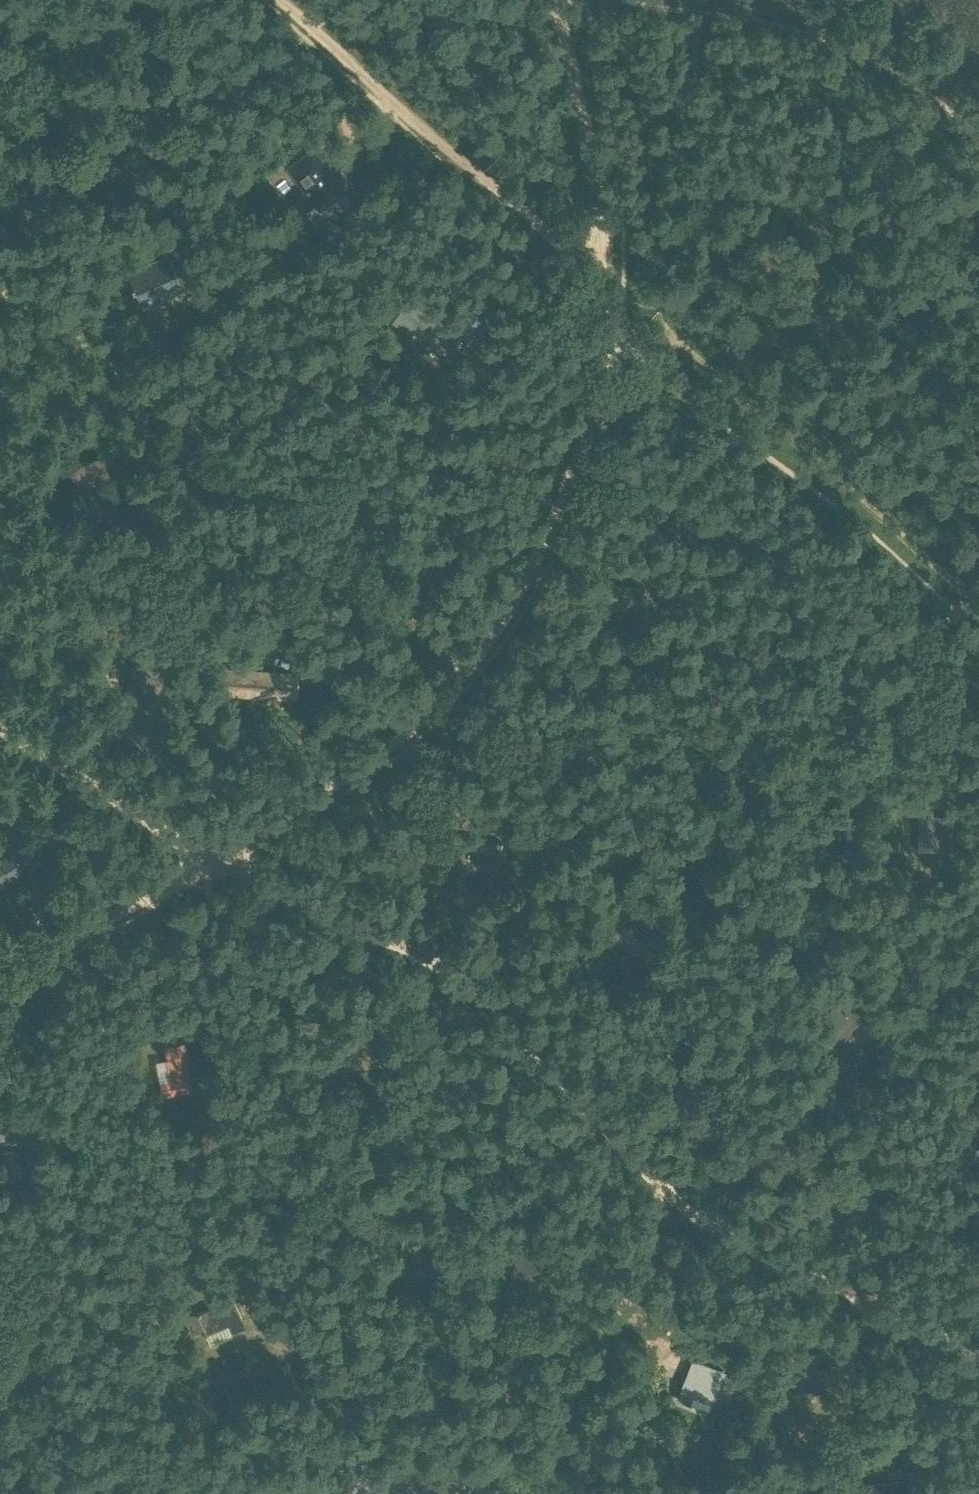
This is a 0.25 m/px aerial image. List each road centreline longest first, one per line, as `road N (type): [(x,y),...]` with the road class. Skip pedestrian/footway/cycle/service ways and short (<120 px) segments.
road 1 (track): [(0,983),(365,767),(431,711),(505,616),(568,489),(607,340),(609,283),(592,174),(552,0)]
road 2 (track): [(207,862),(453,980),(670,1206),(978,1359)]
road 3 (track): [(278,0),(557,235),(626,308),(806,445),(978,598)]
road 4 (track): [(950,610),(820,865),(617,1328)]
road 5 (track): [(207,862),(203,877),(291,1134),(347,1409),(372,1487)]
road 6 (track): [(466,668),(232,456),(0,290)]
road 7 (track): [(207,862),(0,731)]
road 8 (unclassified): [(322,1493),(372,1487),(476,1493)]

